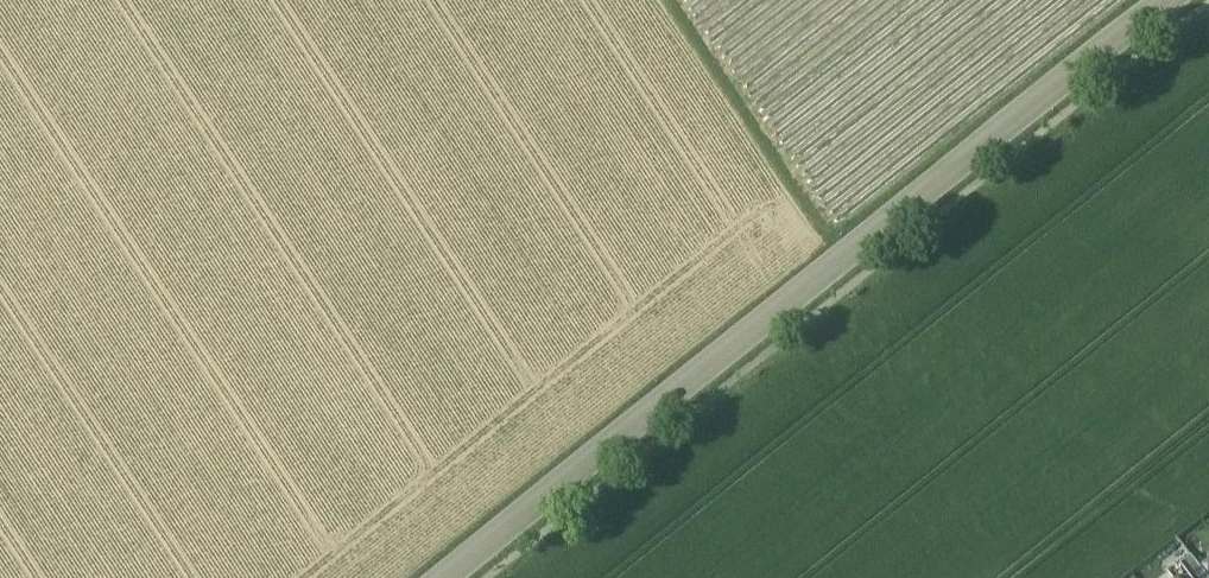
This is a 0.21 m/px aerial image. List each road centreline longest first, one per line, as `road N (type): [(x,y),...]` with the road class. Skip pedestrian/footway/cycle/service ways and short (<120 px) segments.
road 1 (tertiary): [(449,577),(1169,0)]

